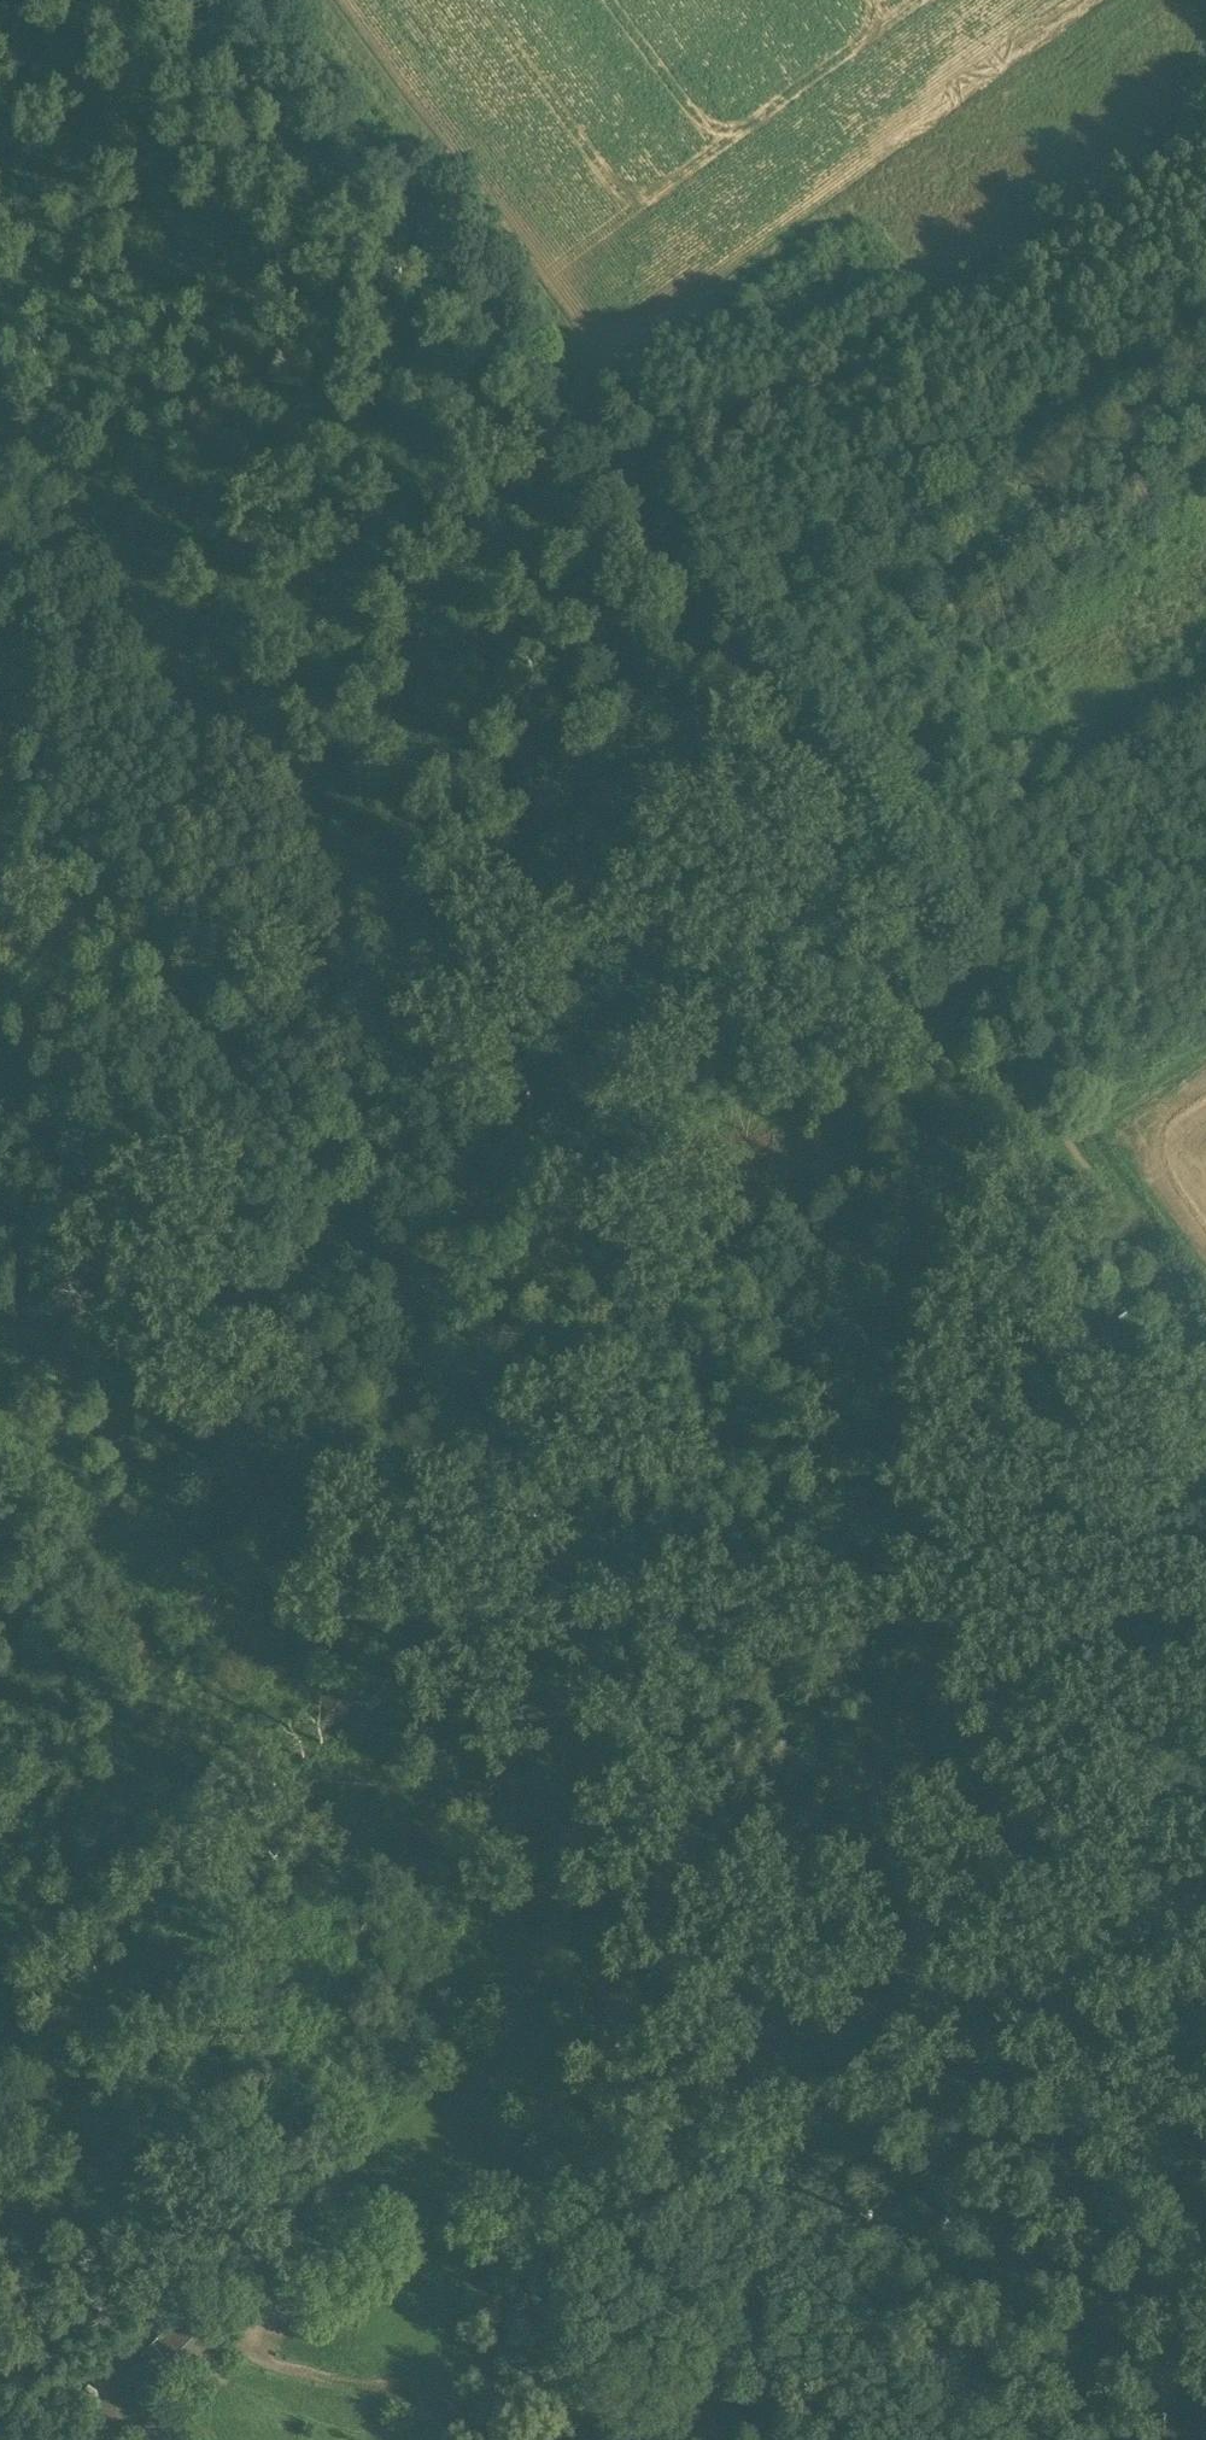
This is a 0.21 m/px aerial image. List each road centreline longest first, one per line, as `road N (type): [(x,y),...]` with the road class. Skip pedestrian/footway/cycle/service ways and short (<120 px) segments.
road 1 (track): [(1079,1719),(444,928)]
road 2 (track): [(1205,1342),(736,653)]
road 3 (track): [(736,653),(463,249),(246,0)]
road 4 (track): [(444,928),(0,372)]
road 5 (track): [(1205,2381),(958,1982)]
road 6 (track): [(736,653),(619,743),(608,788),(444,928)]
road 7 (track): [(299,2284),(248,2342),(273,2366),(437,2402),(460,2421),(465,2439)]
road 8 (track): [(1205,1033),(1058,1132)]
road 9 (track): [(1205,1615),(1095,1716),(1079,1719)]

